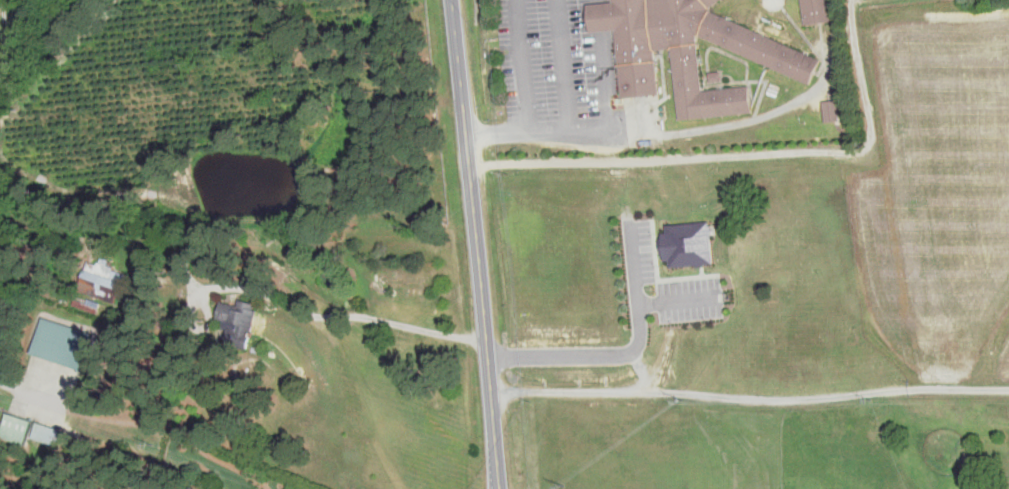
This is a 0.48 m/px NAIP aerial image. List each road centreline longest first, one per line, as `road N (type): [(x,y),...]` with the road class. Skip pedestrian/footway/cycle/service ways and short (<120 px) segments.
road 1 (primary): [(501,488),(452,0)]

